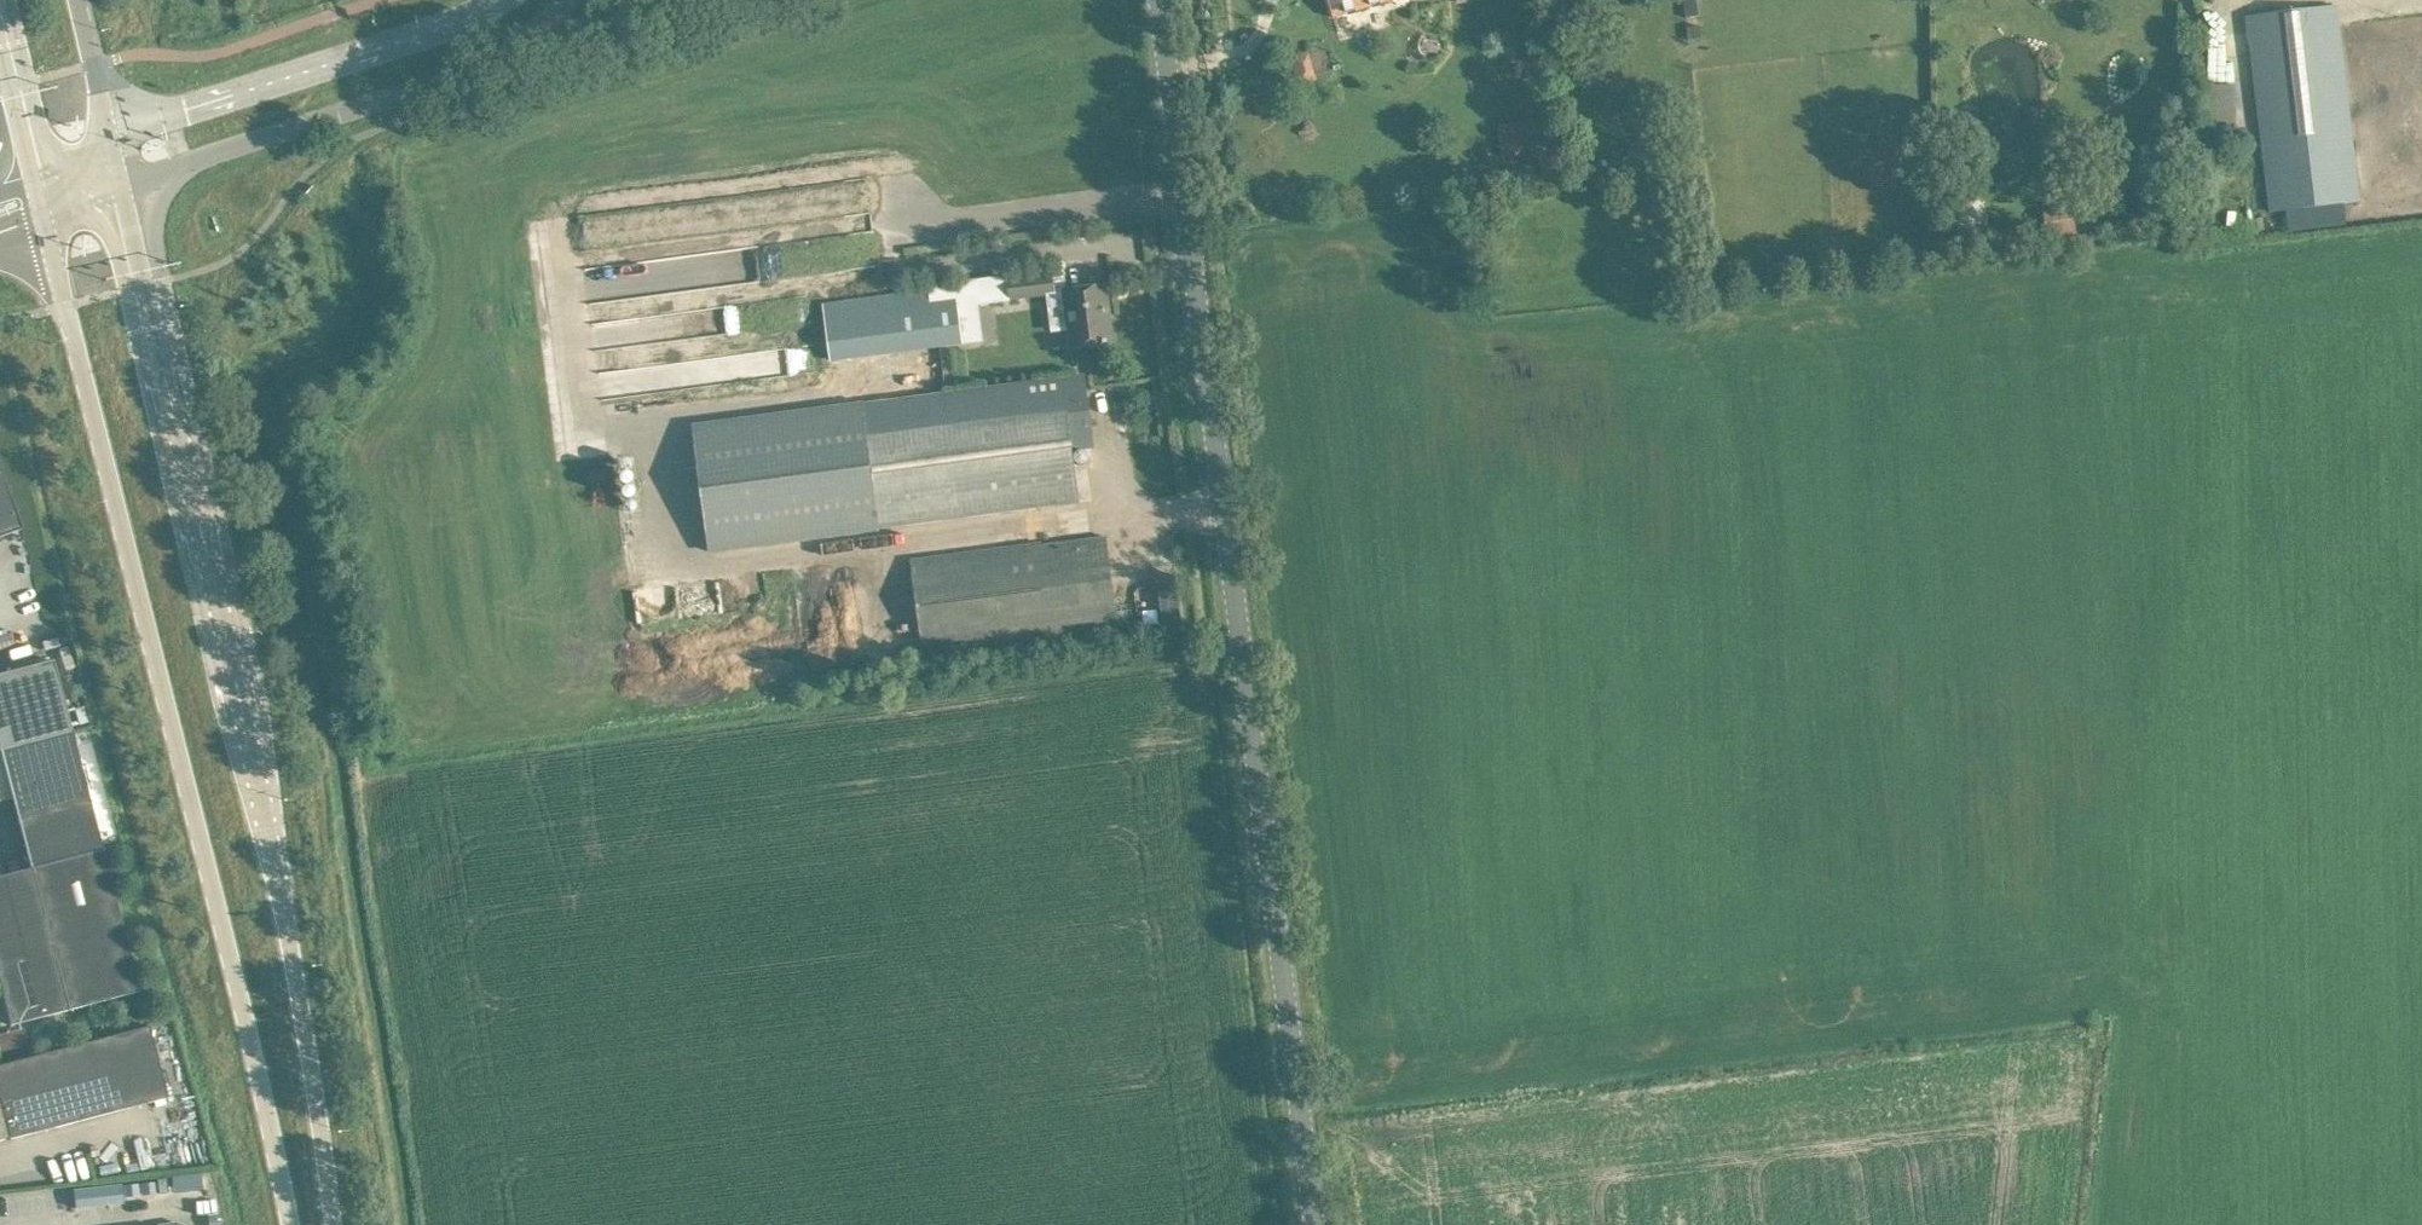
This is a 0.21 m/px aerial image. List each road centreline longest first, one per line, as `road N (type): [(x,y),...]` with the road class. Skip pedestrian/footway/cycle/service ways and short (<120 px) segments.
road 1 (tertiary): [(1315,1224),(1159,0)]
road 2 (primary): [(329,1224),(317,1100),(260,787),(122,188)]
road 3 (primary): [(42,217),(294,1224)]
road 4 (tertiary): [(122,188),(466,72),(511,50),(567,0)]
road 5 (tertiary): [(499,0),(453,24),(186,109),(112,145)]
road 6 (primary): [(112,145),(78,0)]
road 7 (primary): [(0,52),(33,179)]

